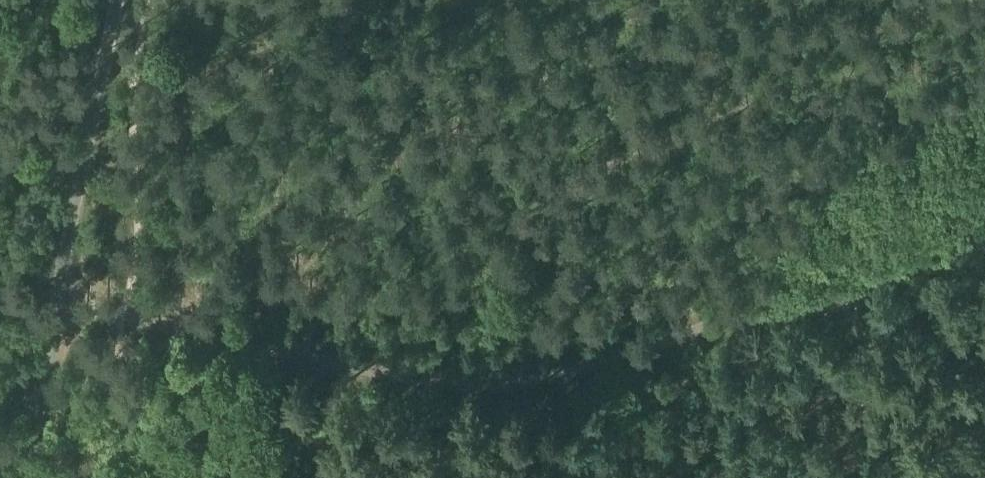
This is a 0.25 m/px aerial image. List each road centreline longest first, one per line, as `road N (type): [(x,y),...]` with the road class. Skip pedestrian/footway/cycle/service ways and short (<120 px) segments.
road 1 (track): [(55,304),(415,379),(513,383),(615,360),(984,229)]
road 2 (track): [(29,477),(47,342),(115,0)]
road 3 (track): [(937,477),(839,282)]

